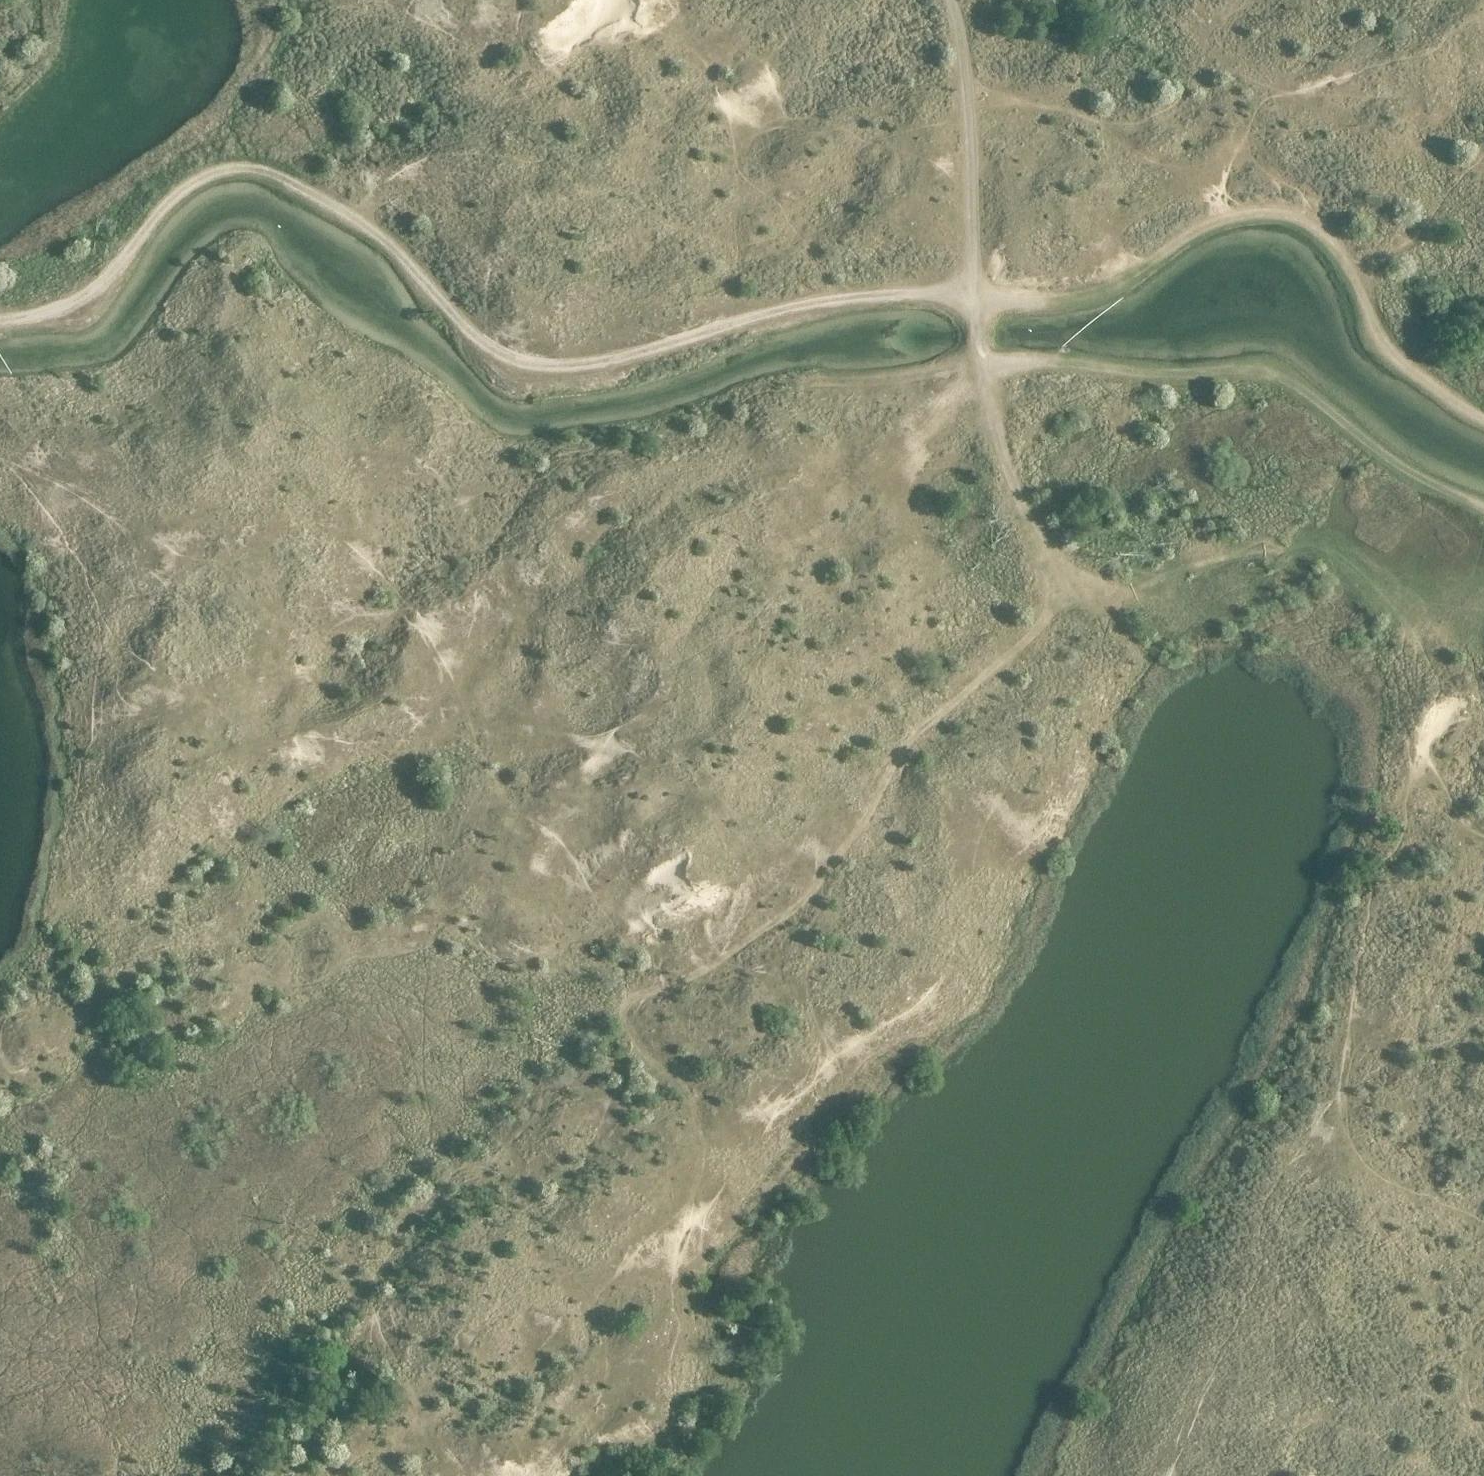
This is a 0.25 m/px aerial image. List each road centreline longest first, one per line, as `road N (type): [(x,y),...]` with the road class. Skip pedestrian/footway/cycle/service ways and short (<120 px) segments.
road 1 (track): [(1117,599),(1072,570),(1031,525),(992,443),(965,106),(945,0)]

